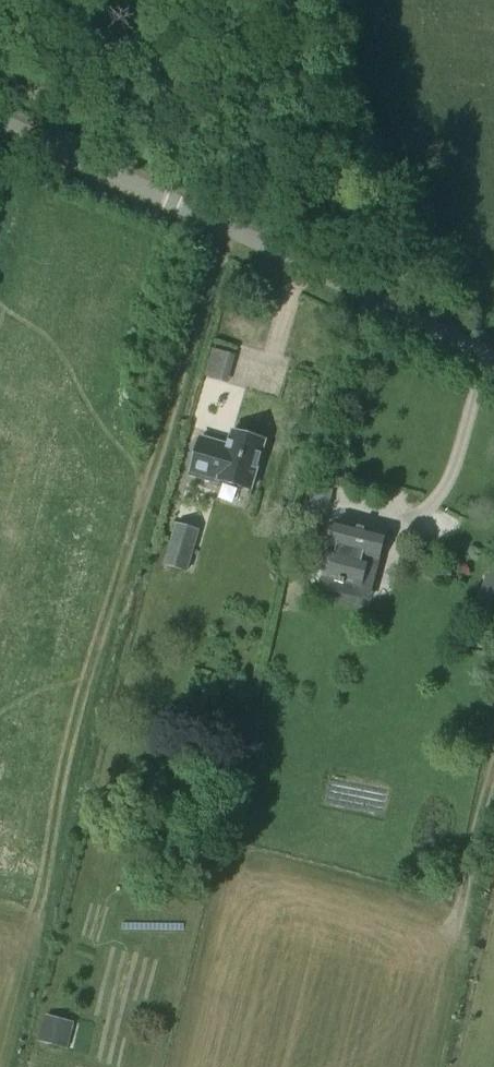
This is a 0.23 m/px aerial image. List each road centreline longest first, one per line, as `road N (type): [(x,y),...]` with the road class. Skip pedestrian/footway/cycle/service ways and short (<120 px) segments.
road 1 (unclassified): [(493,358),(0,120)]

